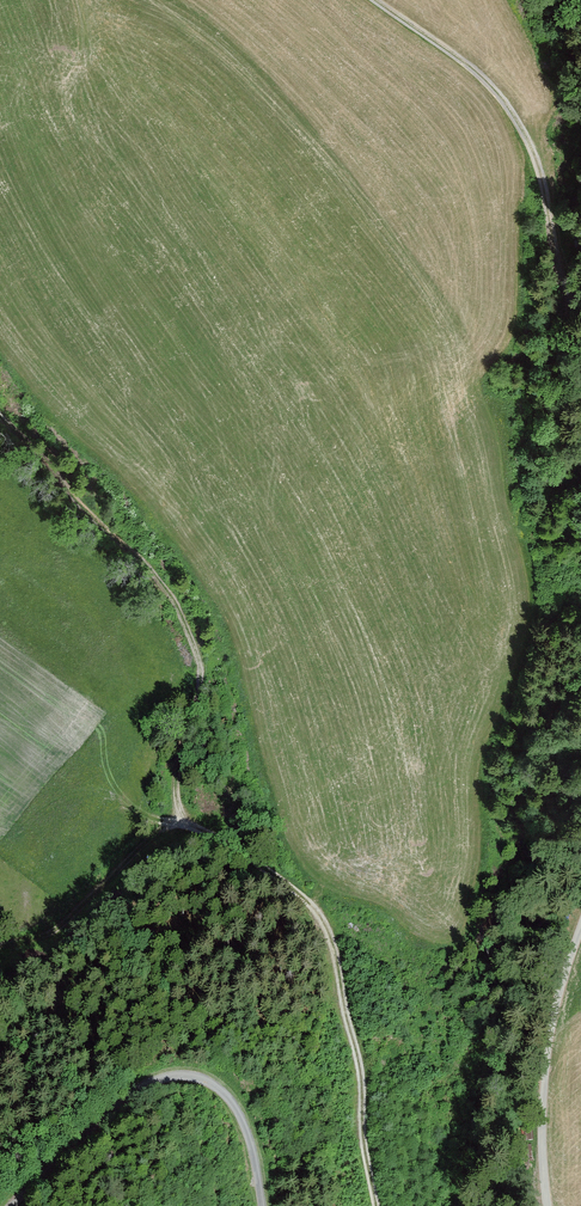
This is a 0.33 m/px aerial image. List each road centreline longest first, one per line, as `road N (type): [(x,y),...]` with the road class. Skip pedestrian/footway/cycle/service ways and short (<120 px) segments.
road 1 (track): [(379,1205),(335,941),(311,904),(207,826),(183,813),(136,846),(77,914),(0,948)]
road 2 (track): [(0,391),(182,603),(183,813)]
road 3 (track): [(374,0),(469,65),(508,106),(527,145),(567,294),(580,303)]

